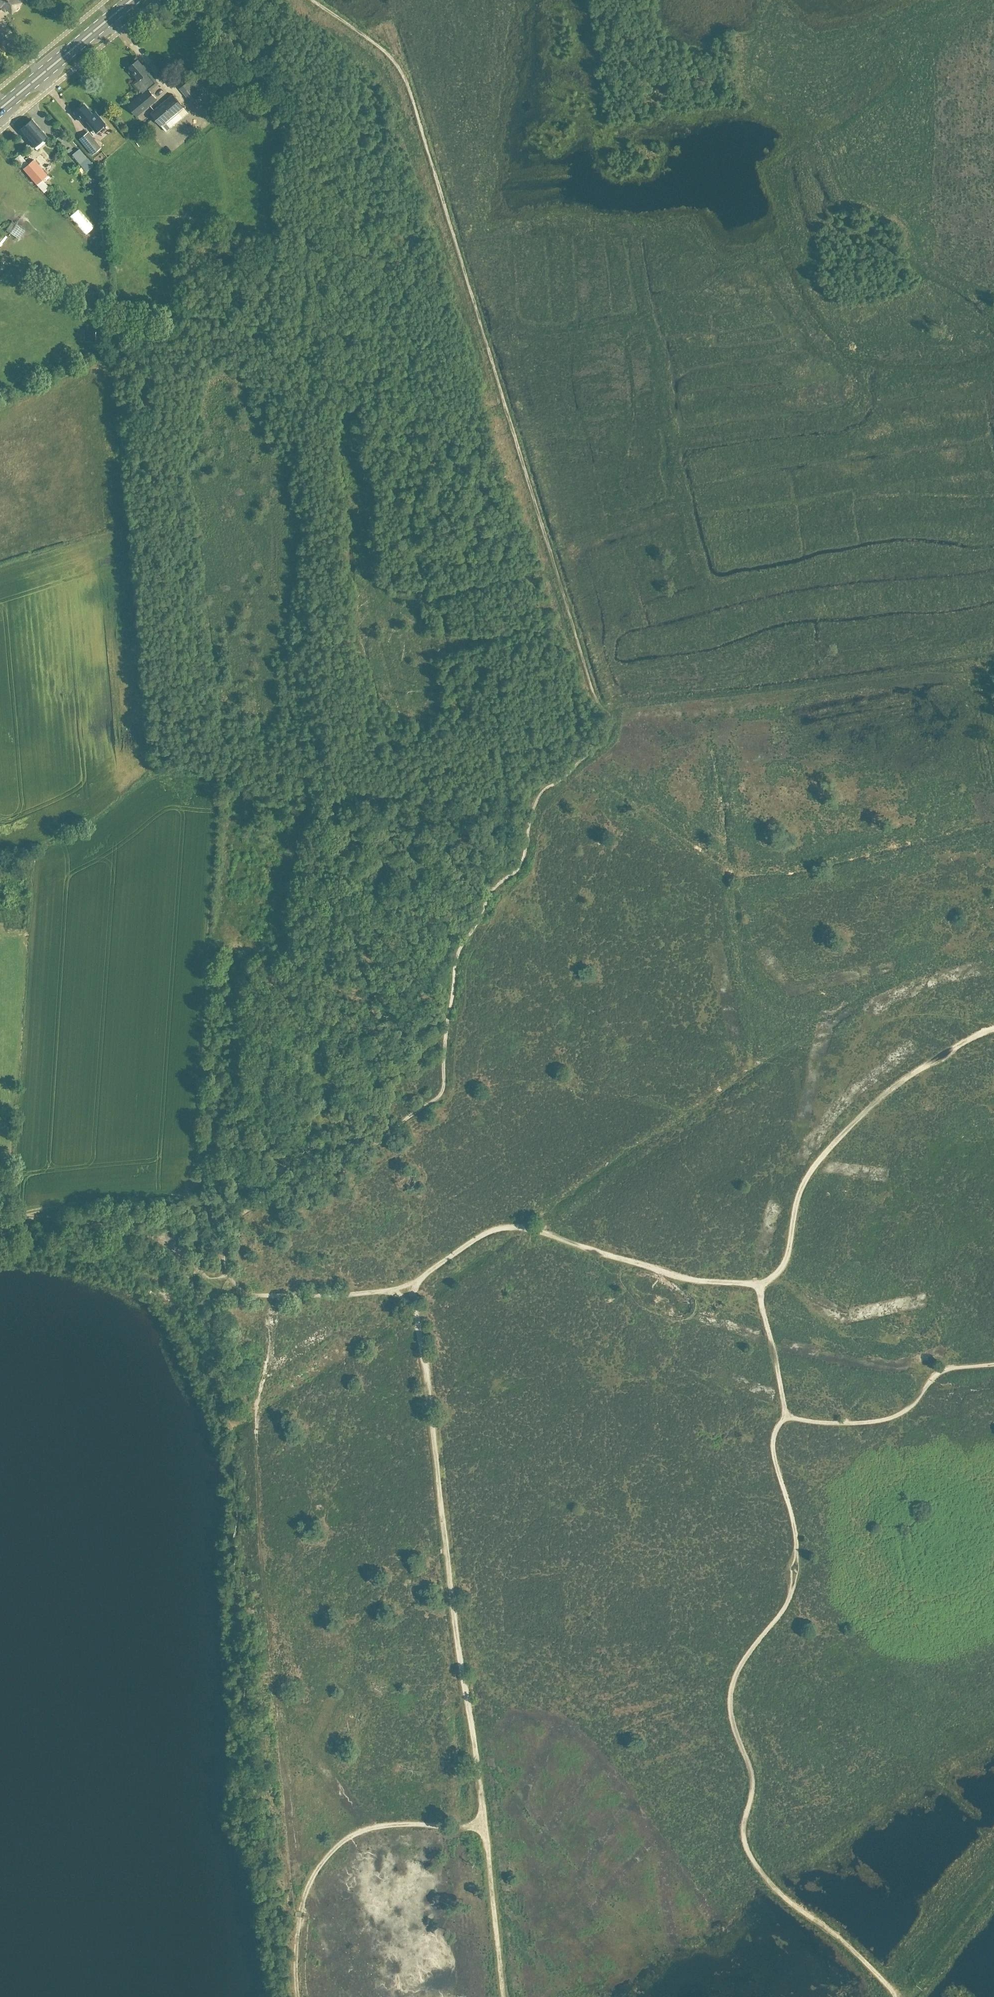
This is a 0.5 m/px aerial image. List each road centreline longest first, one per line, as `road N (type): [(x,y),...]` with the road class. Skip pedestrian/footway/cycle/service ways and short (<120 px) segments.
road 1 (primary): [(0,110),(133,0)]

